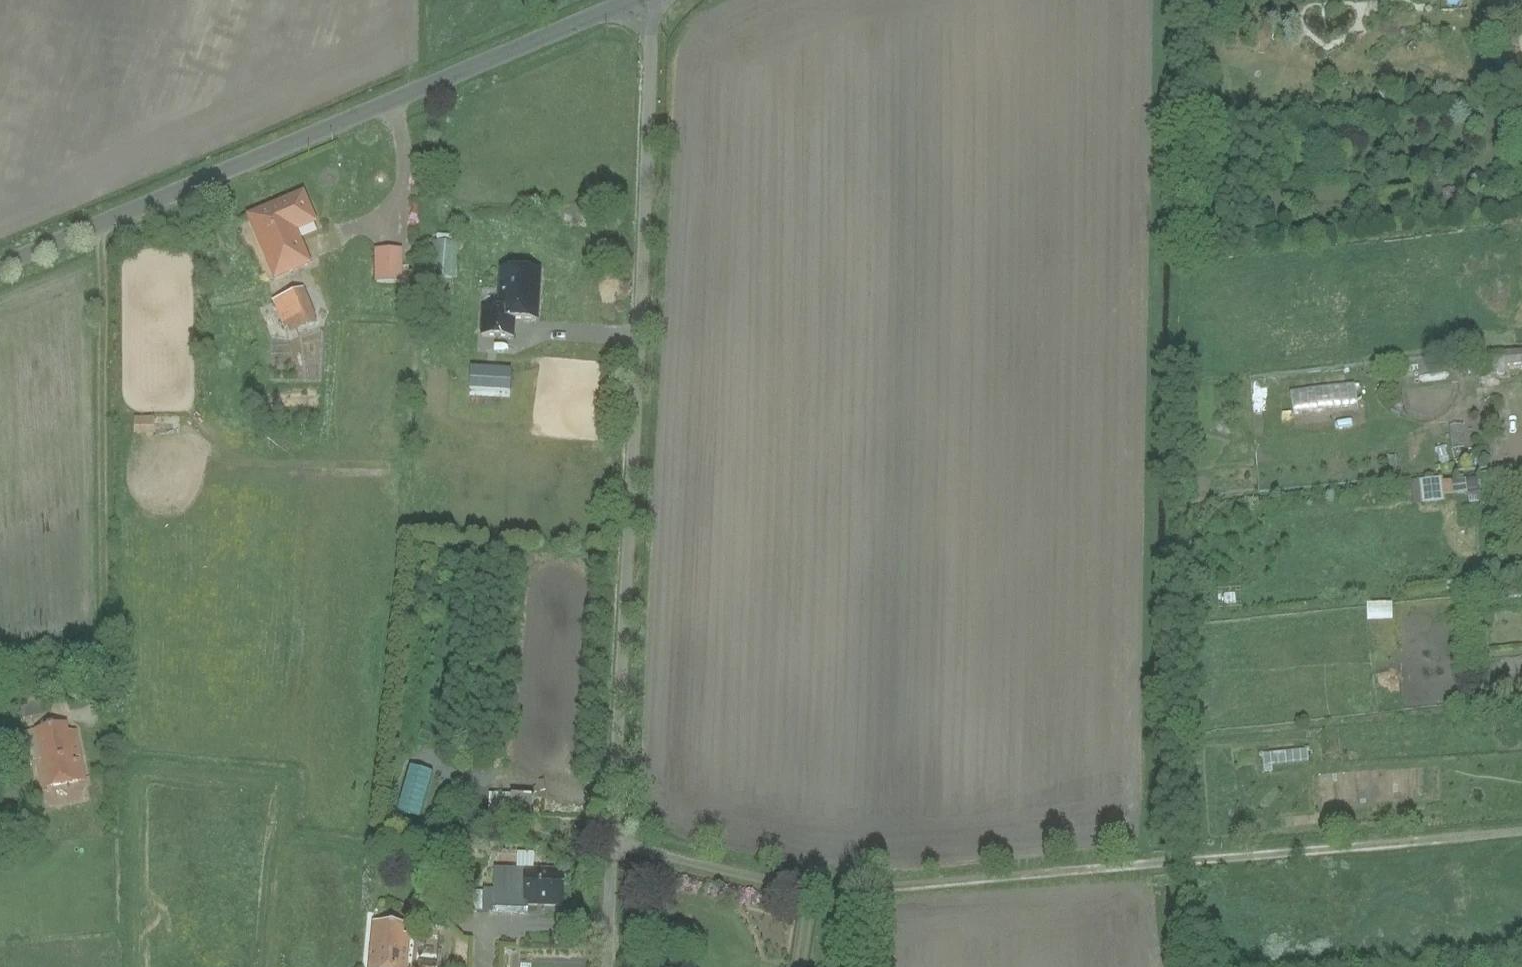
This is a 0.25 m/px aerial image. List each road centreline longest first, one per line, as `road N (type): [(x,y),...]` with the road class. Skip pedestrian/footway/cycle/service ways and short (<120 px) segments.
road 1 (unclassified): [(621,848),(835,890),(1521,837)]
road 2 (unclassified): [(660,0),(621,848)]
road 3 (tertiary): [(0,267),(624,0)]

